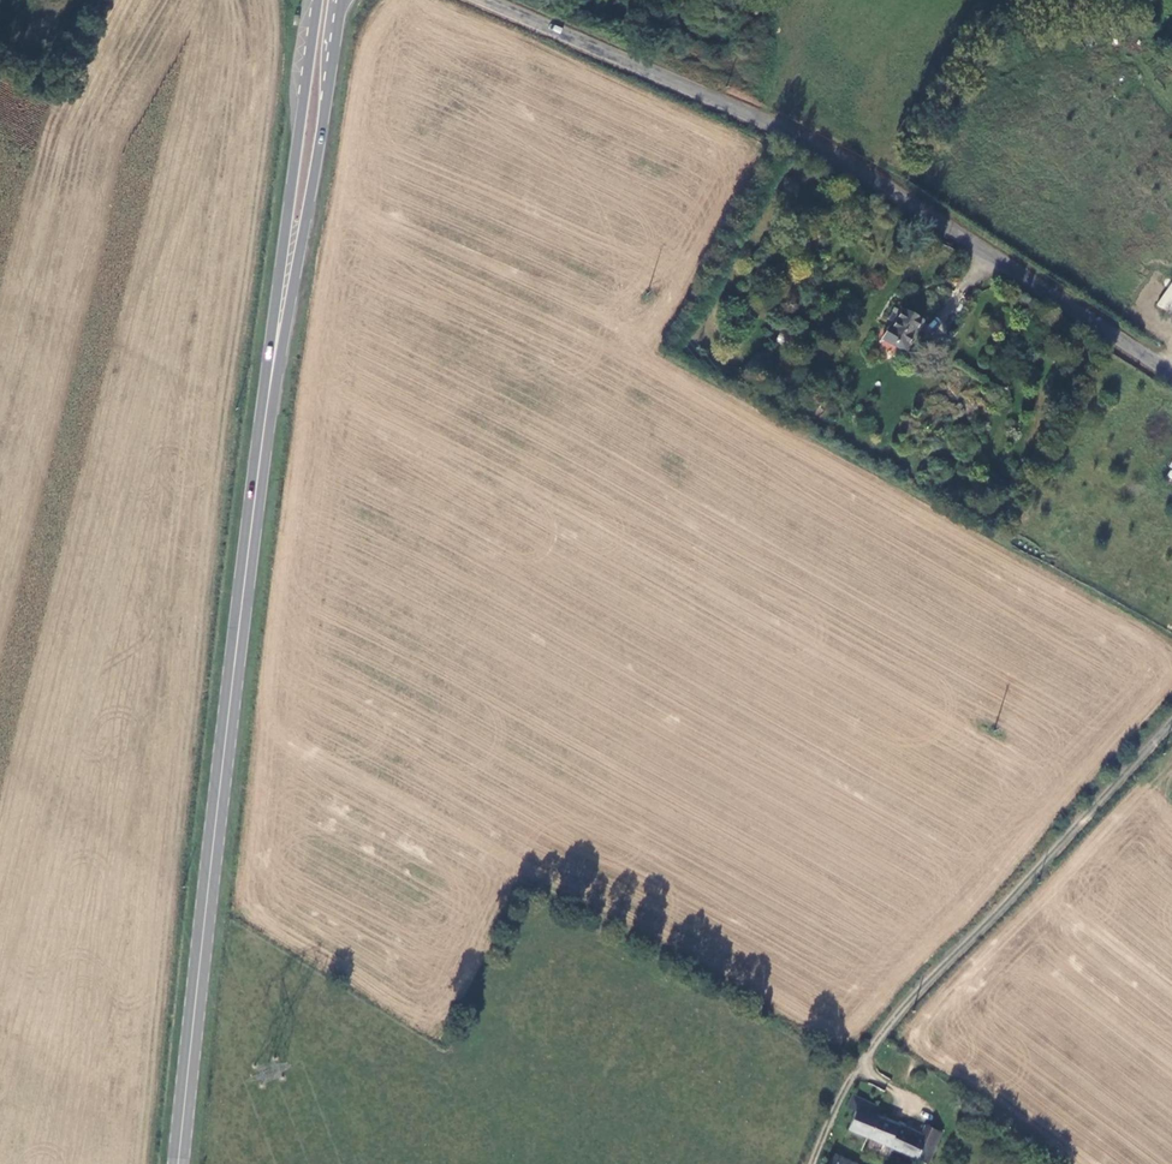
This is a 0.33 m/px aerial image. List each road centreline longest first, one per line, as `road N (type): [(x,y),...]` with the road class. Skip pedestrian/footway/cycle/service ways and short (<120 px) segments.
road 1 (secondary): [(329,0),(266,401),(176,1163)]
road 2 (tertiary): [(1171,373),(807,141),(489,0)]
road 3 (unclassified): [(1171,717),(894,1015),(856,1066),(815,1163)]

